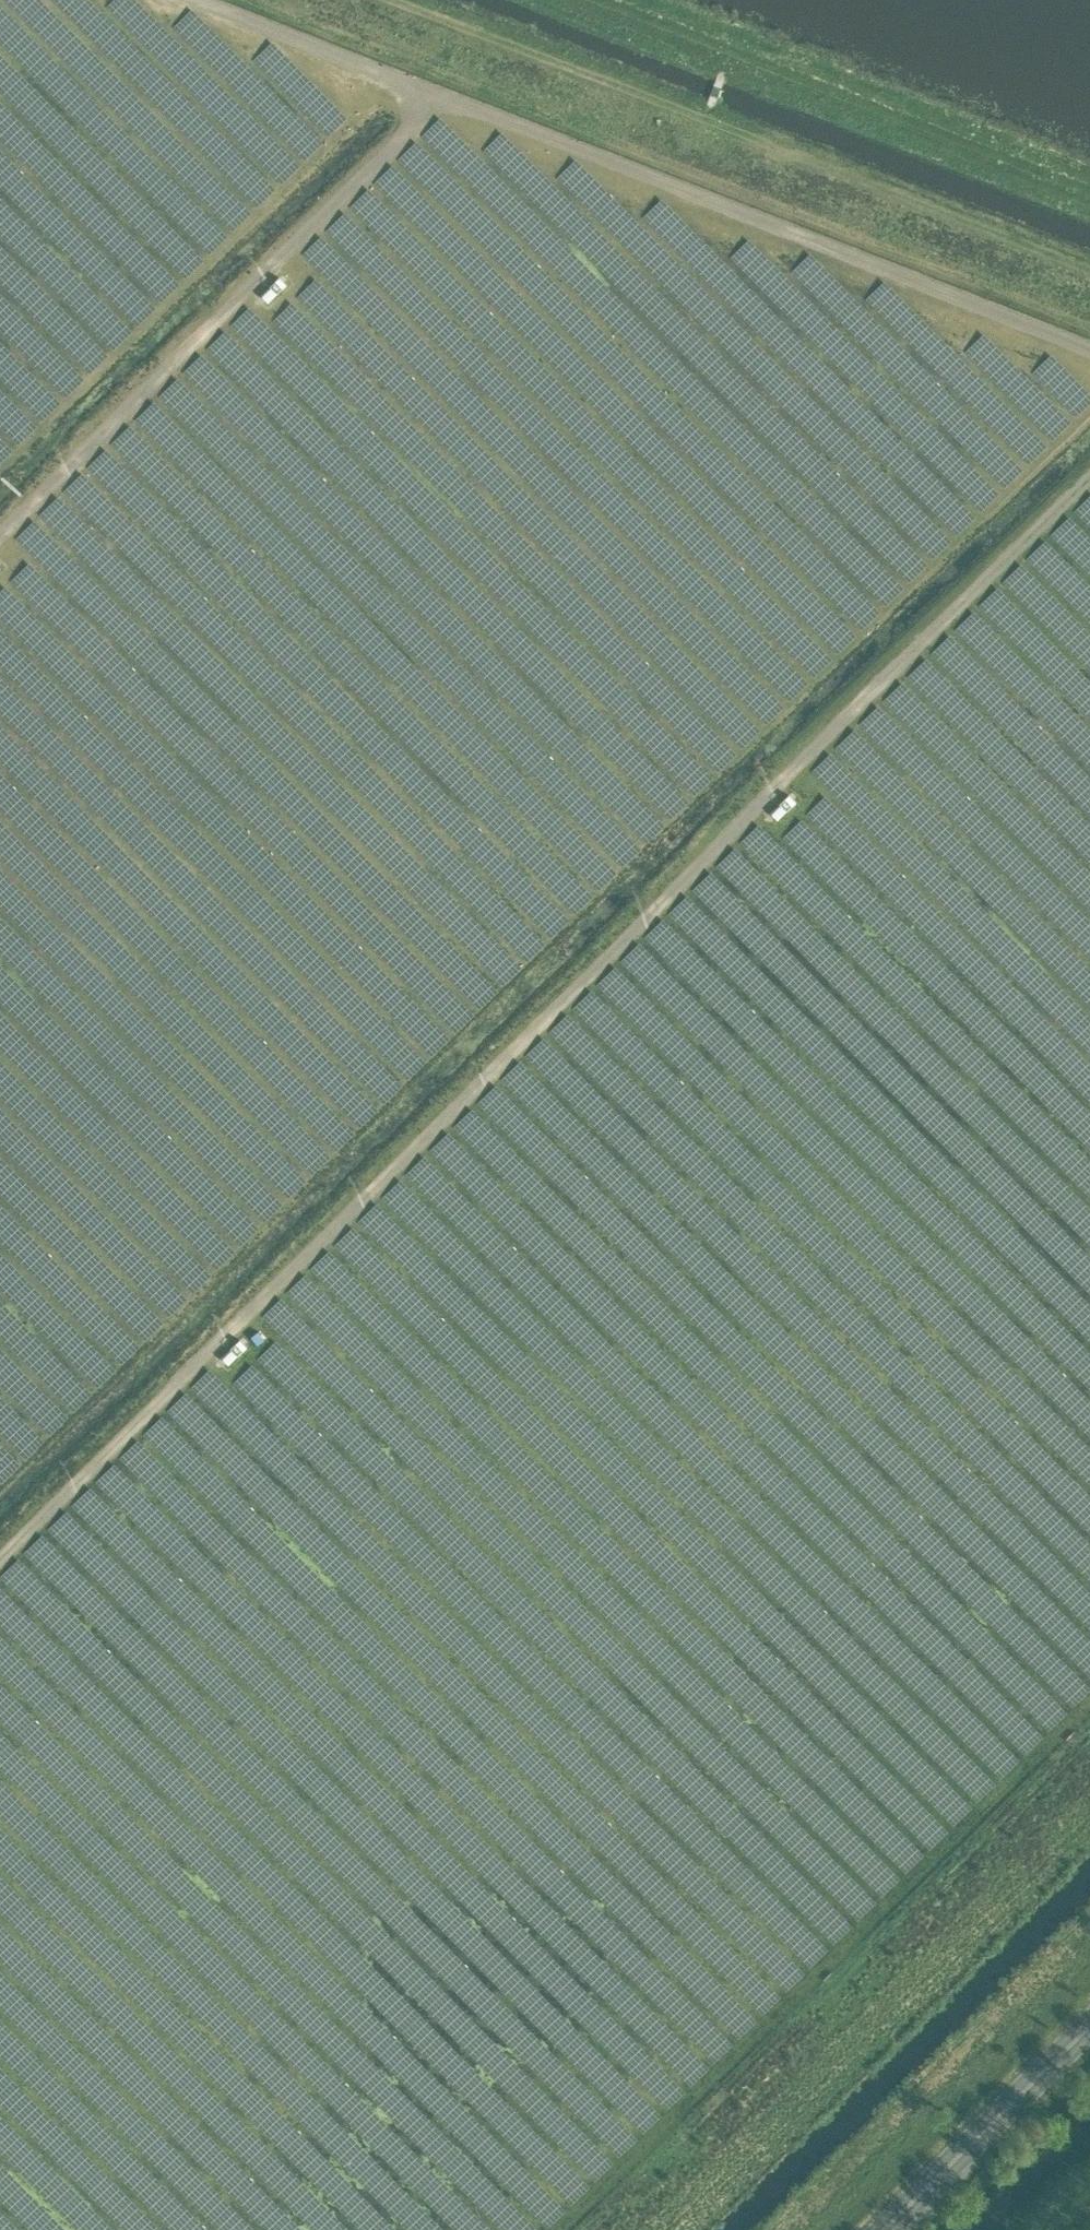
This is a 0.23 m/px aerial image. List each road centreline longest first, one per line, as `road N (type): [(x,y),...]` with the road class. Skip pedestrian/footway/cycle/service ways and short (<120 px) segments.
road 1 (track): [(1089,477),(0,1556)]
road 2 (track): [(188,0),(1089,353)]
road 3 (track): [(0,530),(436,97)]
road 4 (primary): [(884,2229),(1089,2026)]

